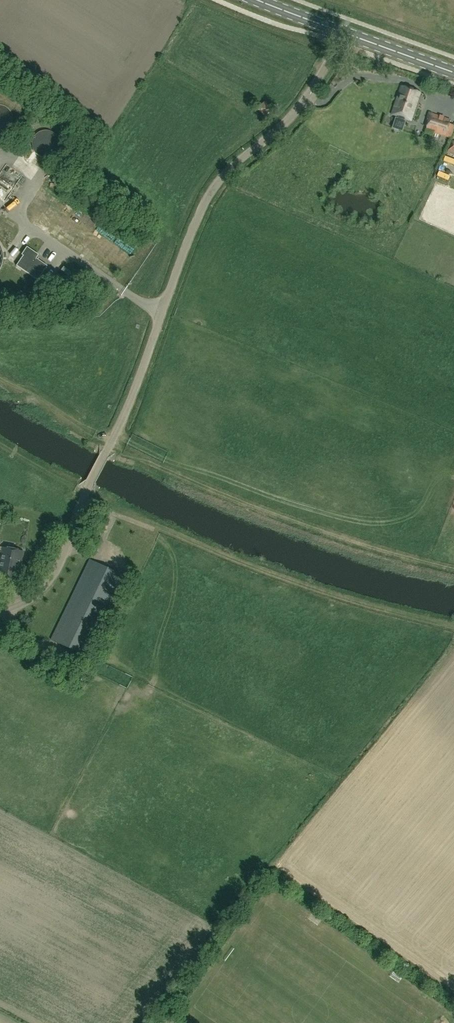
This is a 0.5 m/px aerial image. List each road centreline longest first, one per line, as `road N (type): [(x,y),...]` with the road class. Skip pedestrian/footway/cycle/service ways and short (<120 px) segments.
road 1 (unclassified): [(0,610),(35,596),(60,564),(213,188),(298,109),(342,33)]
road 2 (track): [(0,443),(85,494),(234,558),(453,626)]

